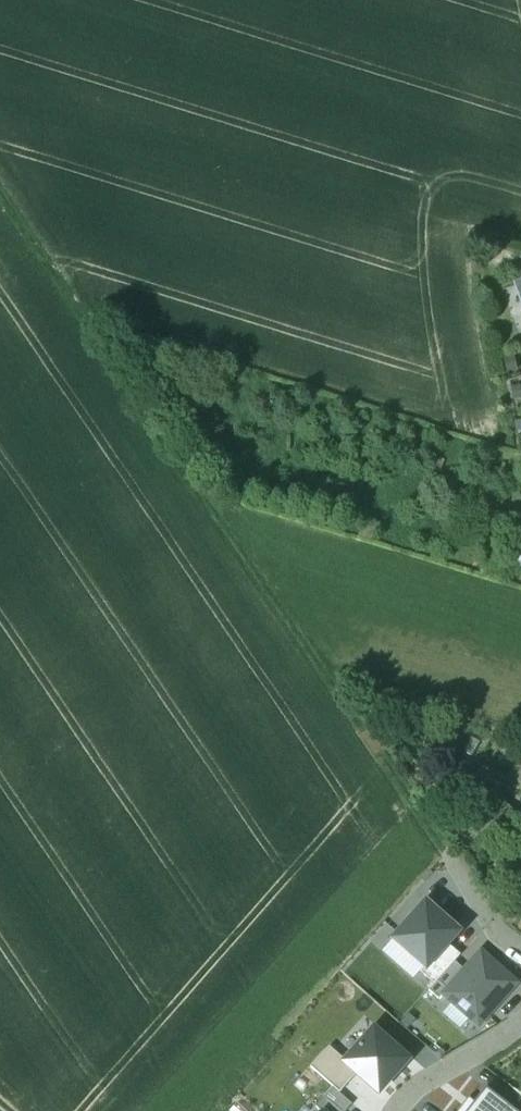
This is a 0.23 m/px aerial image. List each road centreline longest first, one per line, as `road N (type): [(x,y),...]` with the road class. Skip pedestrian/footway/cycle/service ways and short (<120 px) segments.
road 1 (track): [(0,200),(458,871)]
road 2 (residential): [(395,1110),(412,1091),(520,1019)]

